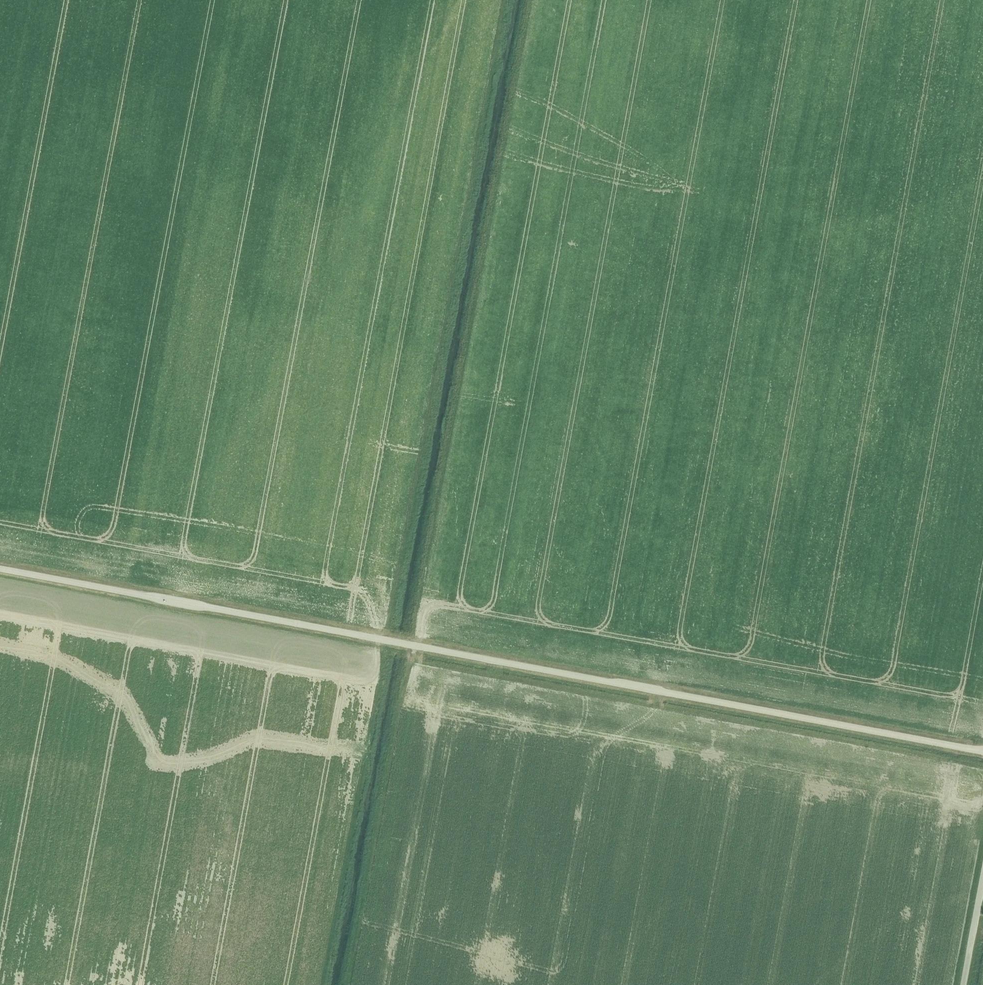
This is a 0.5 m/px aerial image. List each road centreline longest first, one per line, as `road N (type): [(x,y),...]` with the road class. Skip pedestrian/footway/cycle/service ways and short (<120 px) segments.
road 1 (unclassified): [(982,752),(0,572)]

